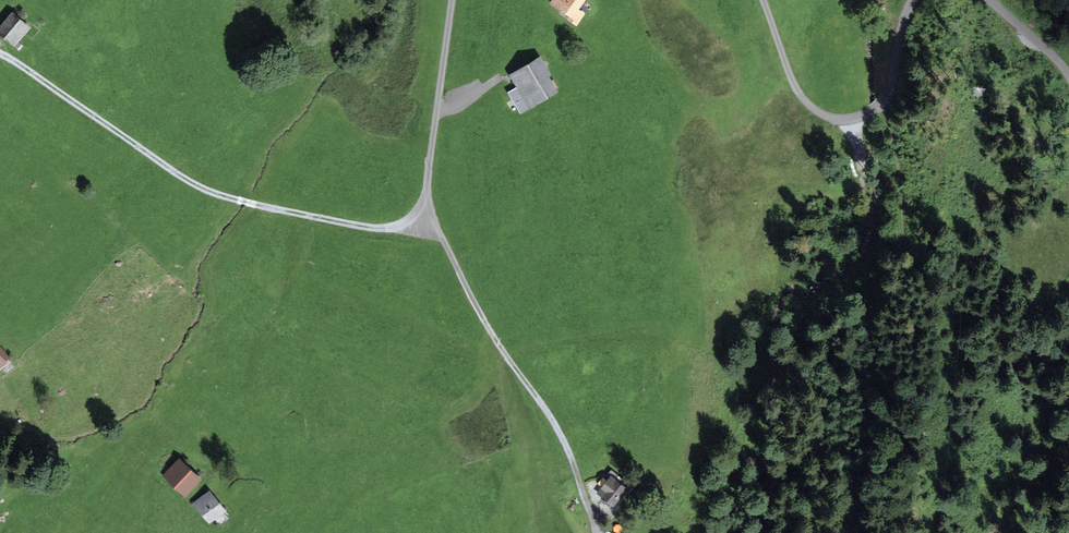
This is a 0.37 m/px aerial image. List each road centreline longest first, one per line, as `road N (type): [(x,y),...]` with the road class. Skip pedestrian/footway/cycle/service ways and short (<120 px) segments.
road 1 (residential): [(451,0),(423,200),(405,219),(382,228),(223,197)]
road 2 (track): [(423,200),(559,432),(597,532)]
road 3 (residential): [(913,0),(886,96),(848,120),(816,111),(796,89),(763,0)]
road 4 (track): [(223,197),(0,53)]
road 5 (track): [(886,96),(907,214),(894,282),(873,308)]

